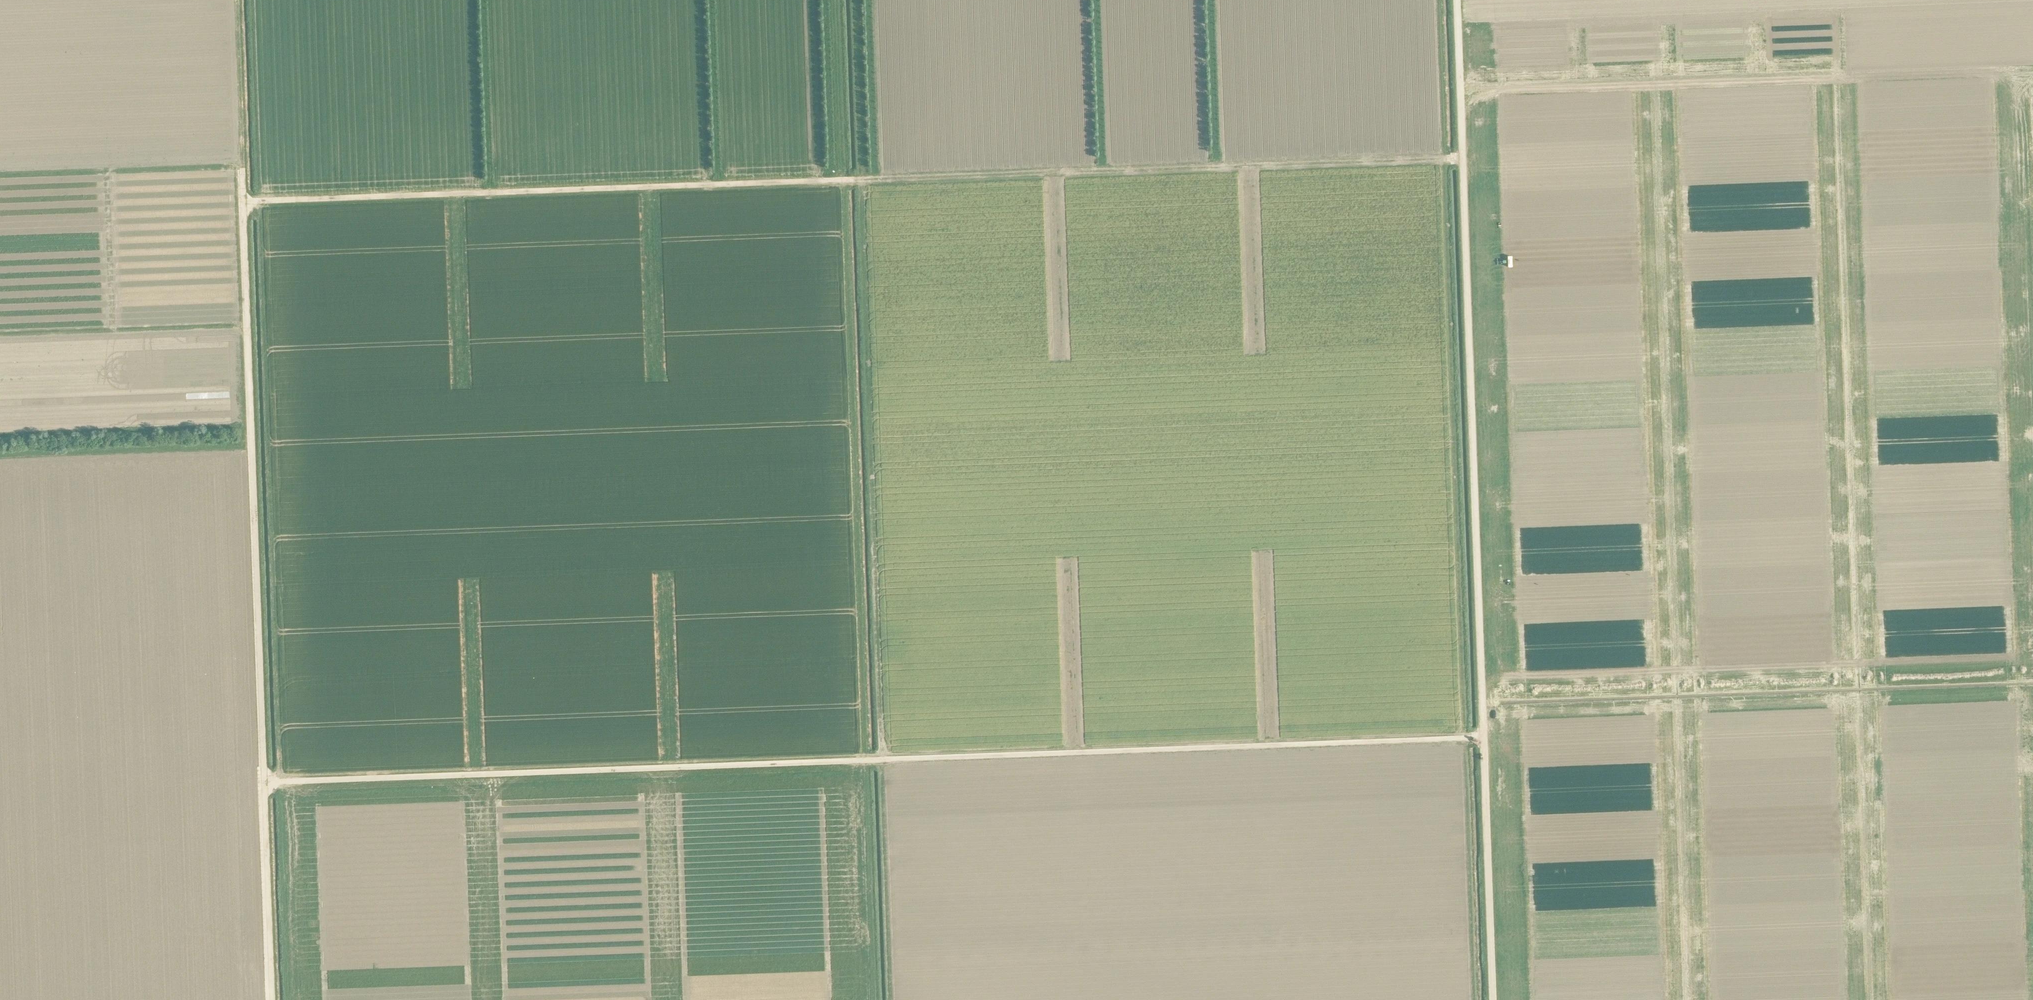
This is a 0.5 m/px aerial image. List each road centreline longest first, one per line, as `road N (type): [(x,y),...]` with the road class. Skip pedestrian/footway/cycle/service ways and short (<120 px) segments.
road 1 (track): [(263,785),(1482,739)]
road 2 (track): [(1492,999),(1455,0)]
road 3 (track): [(269,999),(241,203)]
road 4 (track): [(241,203),(849,181)]
road 5 (track): [(241,203),(235,0)]

